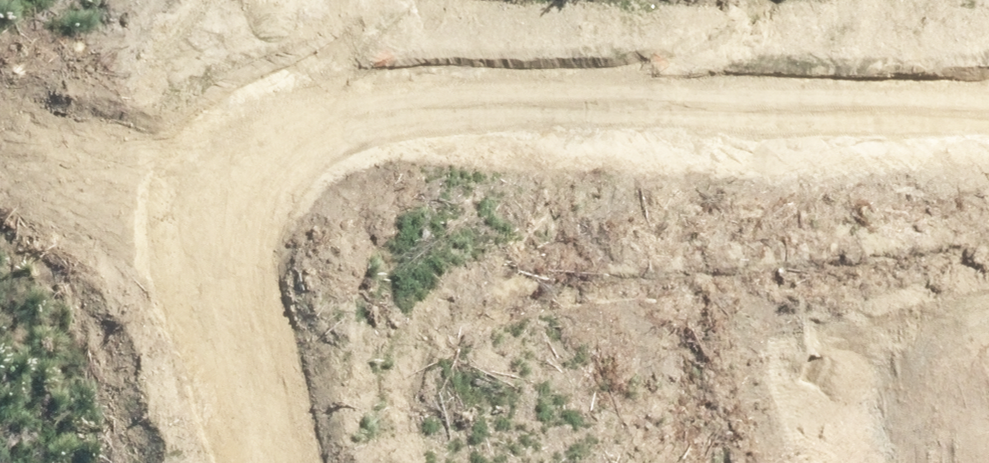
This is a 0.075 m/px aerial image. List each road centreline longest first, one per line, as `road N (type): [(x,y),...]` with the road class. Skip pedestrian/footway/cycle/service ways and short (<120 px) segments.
road 1 (trunk): [(117,462),(988,48)]
road 2 (trunk): [(988,148),(292,462)]

